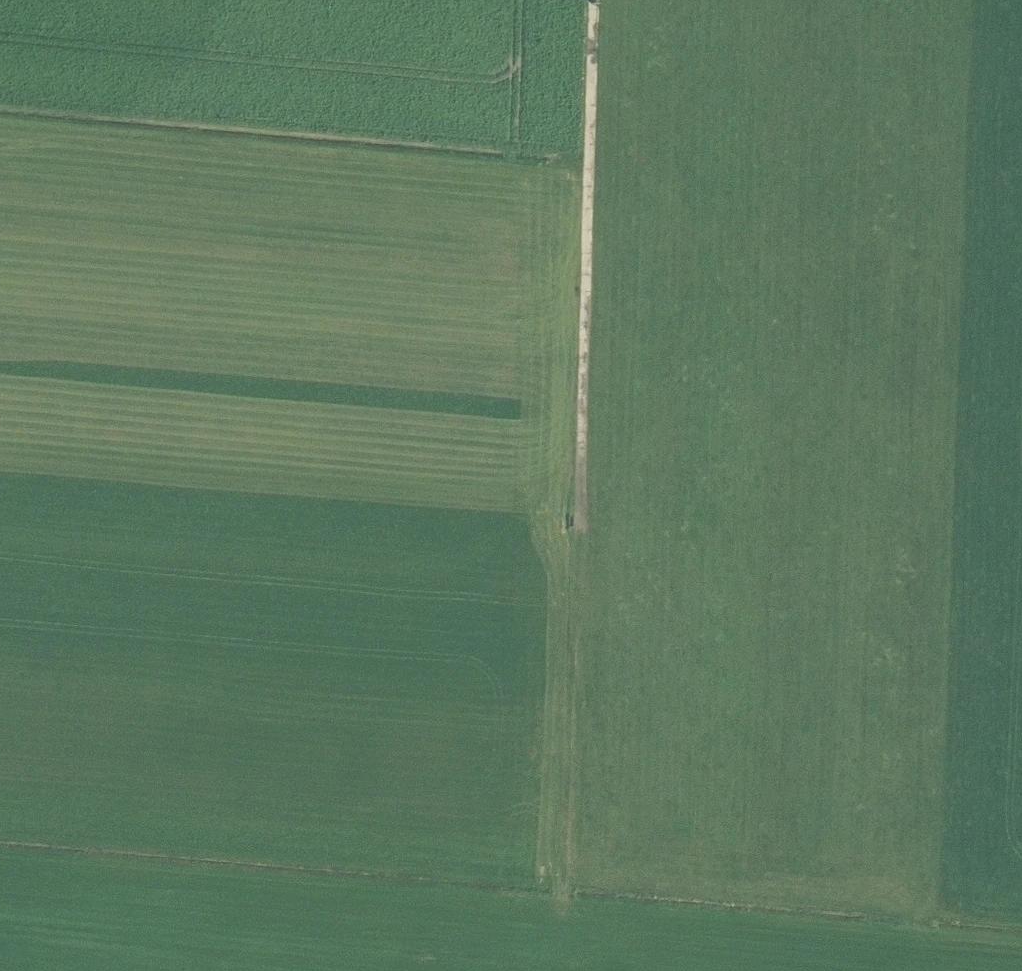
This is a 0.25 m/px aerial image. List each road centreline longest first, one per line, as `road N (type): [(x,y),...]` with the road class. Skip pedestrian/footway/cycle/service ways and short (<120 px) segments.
road 1 (track): [(577,501),(595,0)]

